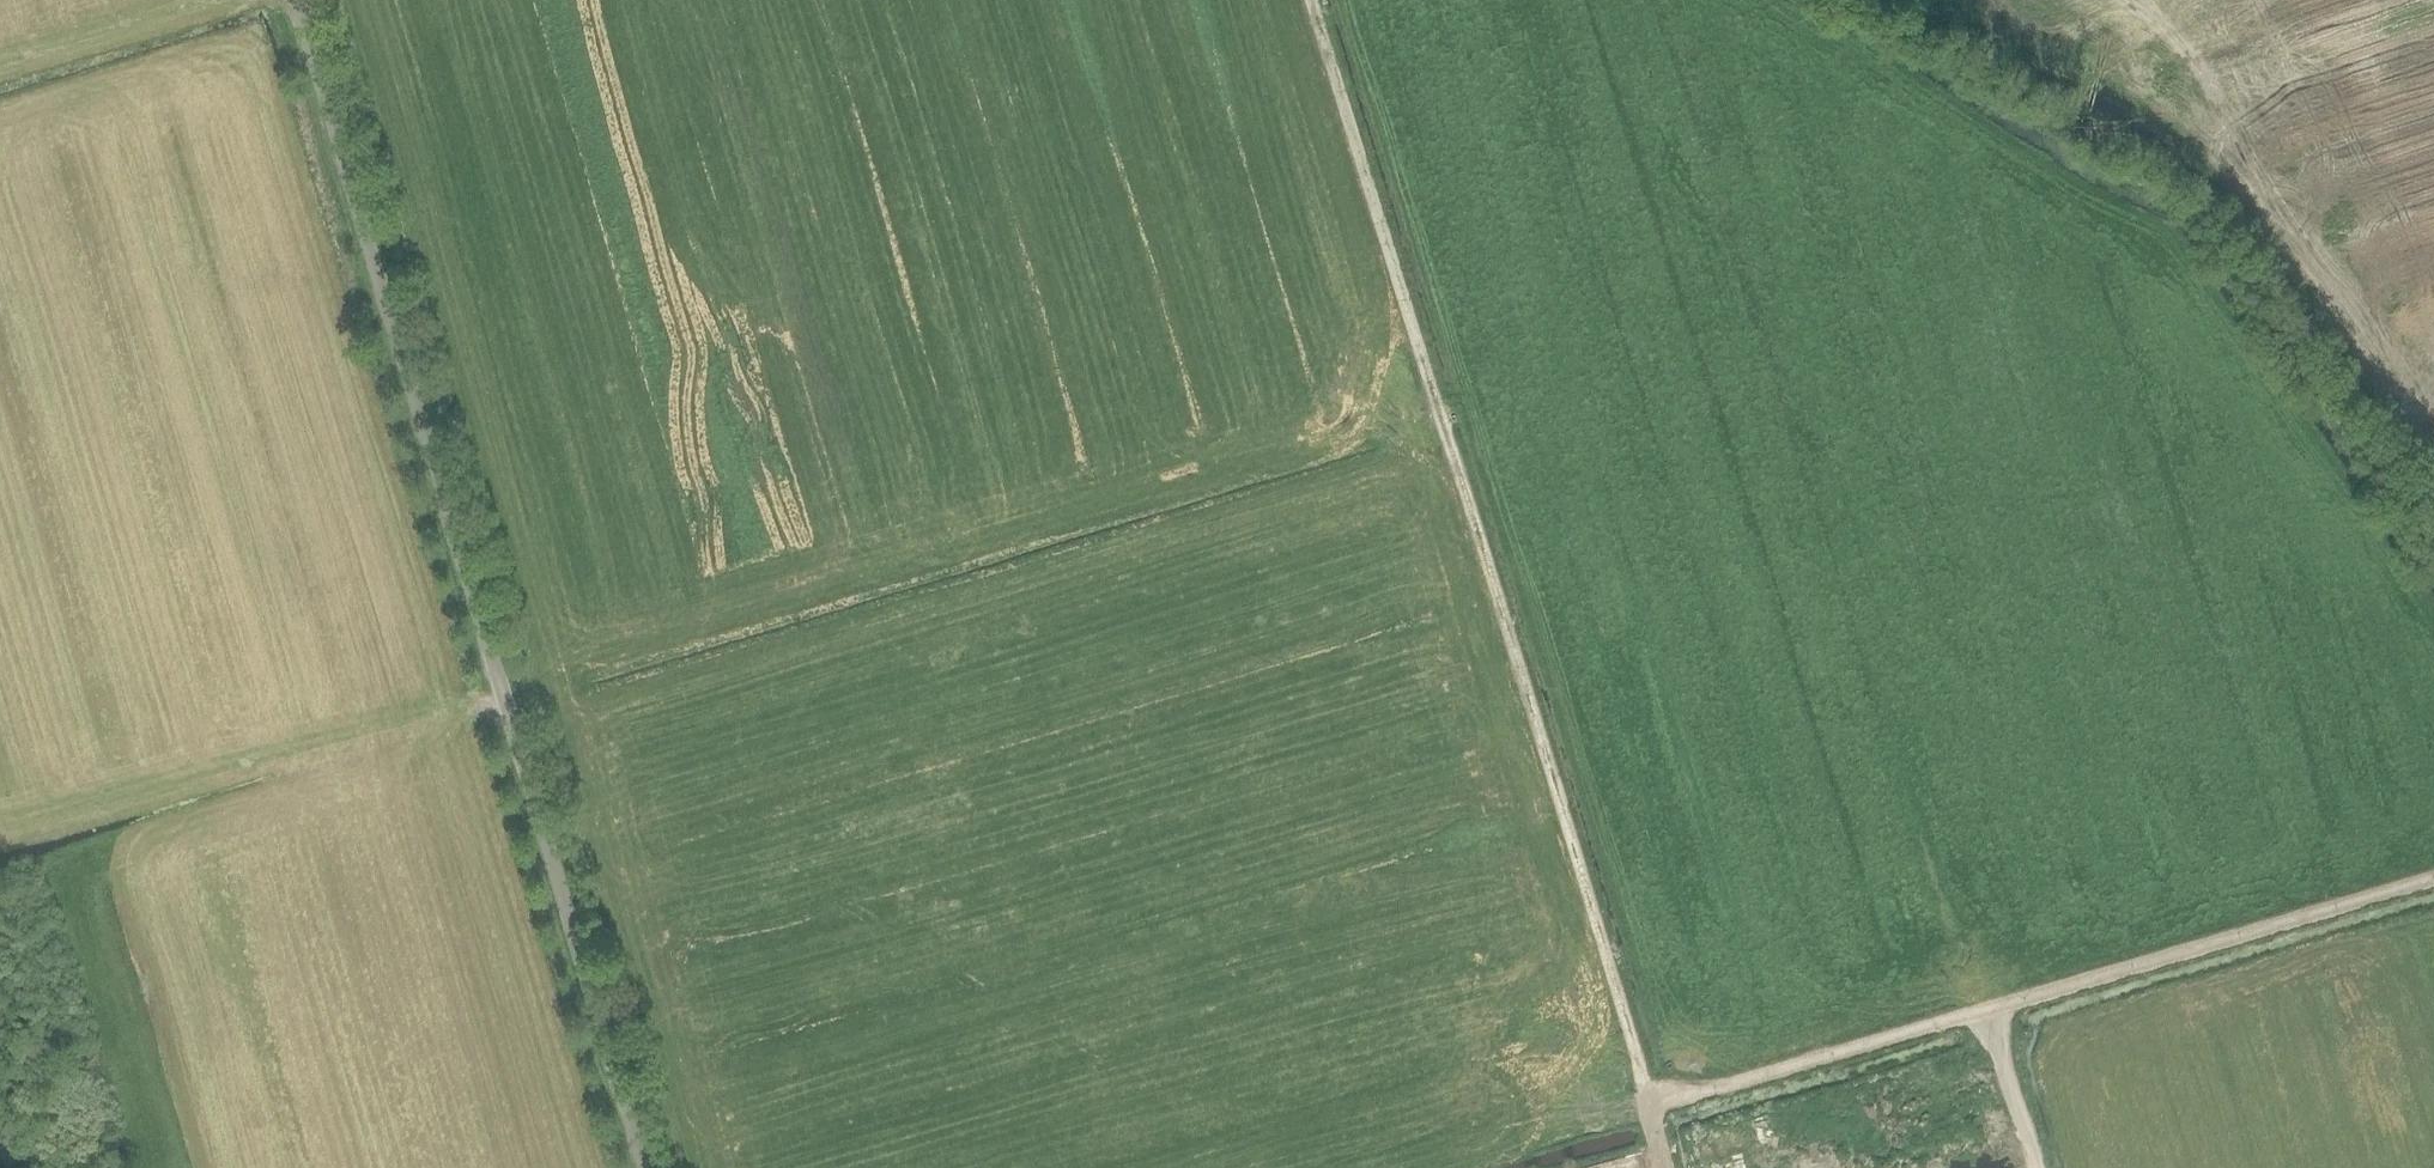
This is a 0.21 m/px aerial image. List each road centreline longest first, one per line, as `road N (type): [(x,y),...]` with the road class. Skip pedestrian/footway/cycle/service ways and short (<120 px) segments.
road 1 (unclassified): [(648,1167),(297,0)]

